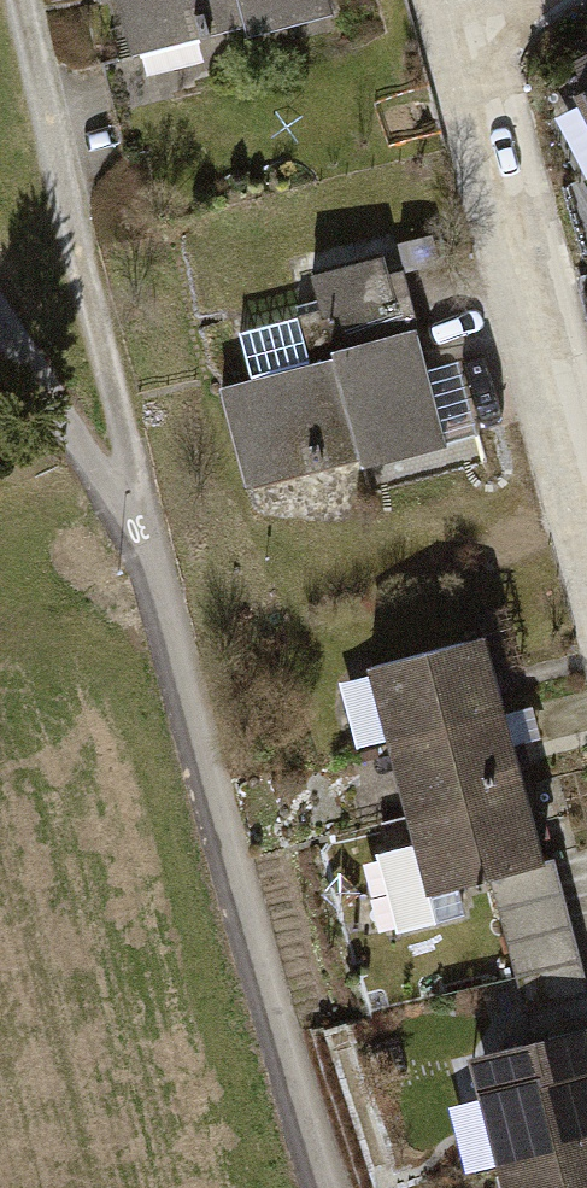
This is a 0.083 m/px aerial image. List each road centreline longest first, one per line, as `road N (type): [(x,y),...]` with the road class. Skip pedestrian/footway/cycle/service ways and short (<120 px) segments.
road 1 (track): [(136,506),(196,754),(327,1187)]
road 2 (track): [(15,0),(136,506)]
road 3 (residential): [(470,52),(586,489)]
road 4 (track): [(0,324),(87,469),(136,506)]

